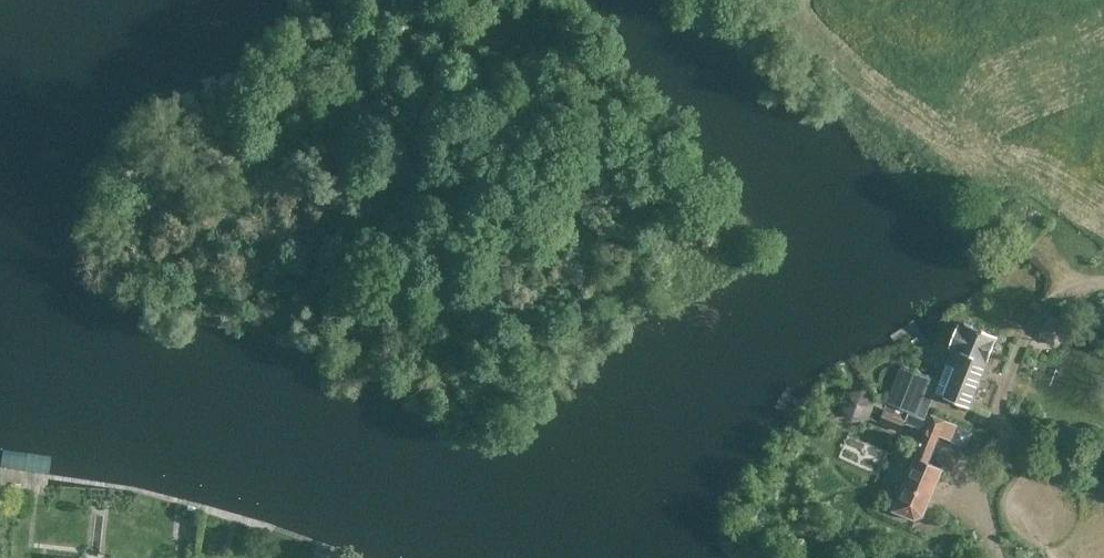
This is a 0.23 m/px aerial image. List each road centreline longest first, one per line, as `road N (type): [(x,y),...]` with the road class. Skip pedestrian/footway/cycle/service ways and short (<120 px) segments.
road 1 (track): [(1103,282),(1067,288),(1046,306),(1018,356),(999,416),(1009,433),(1103,462)]

